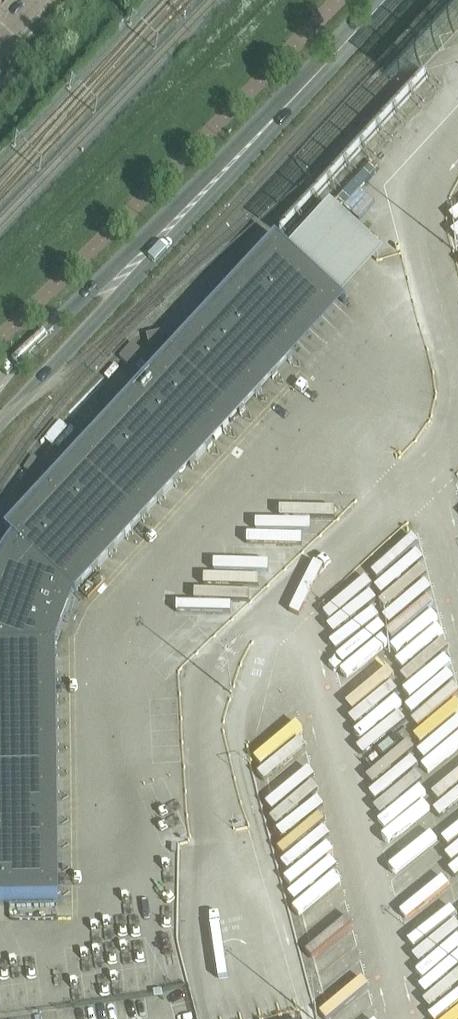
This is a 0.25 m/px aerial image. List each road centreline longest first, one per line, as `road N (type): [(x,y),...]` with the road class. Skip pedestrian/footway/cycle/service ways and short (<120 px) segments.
road 1 (secondary): [(385,0),(128,270)]
road 2 (secondary): [(0,423),(104,318),(128,270)]
road 3 (secondary): [(128,270),(81,299),(0,380)]

